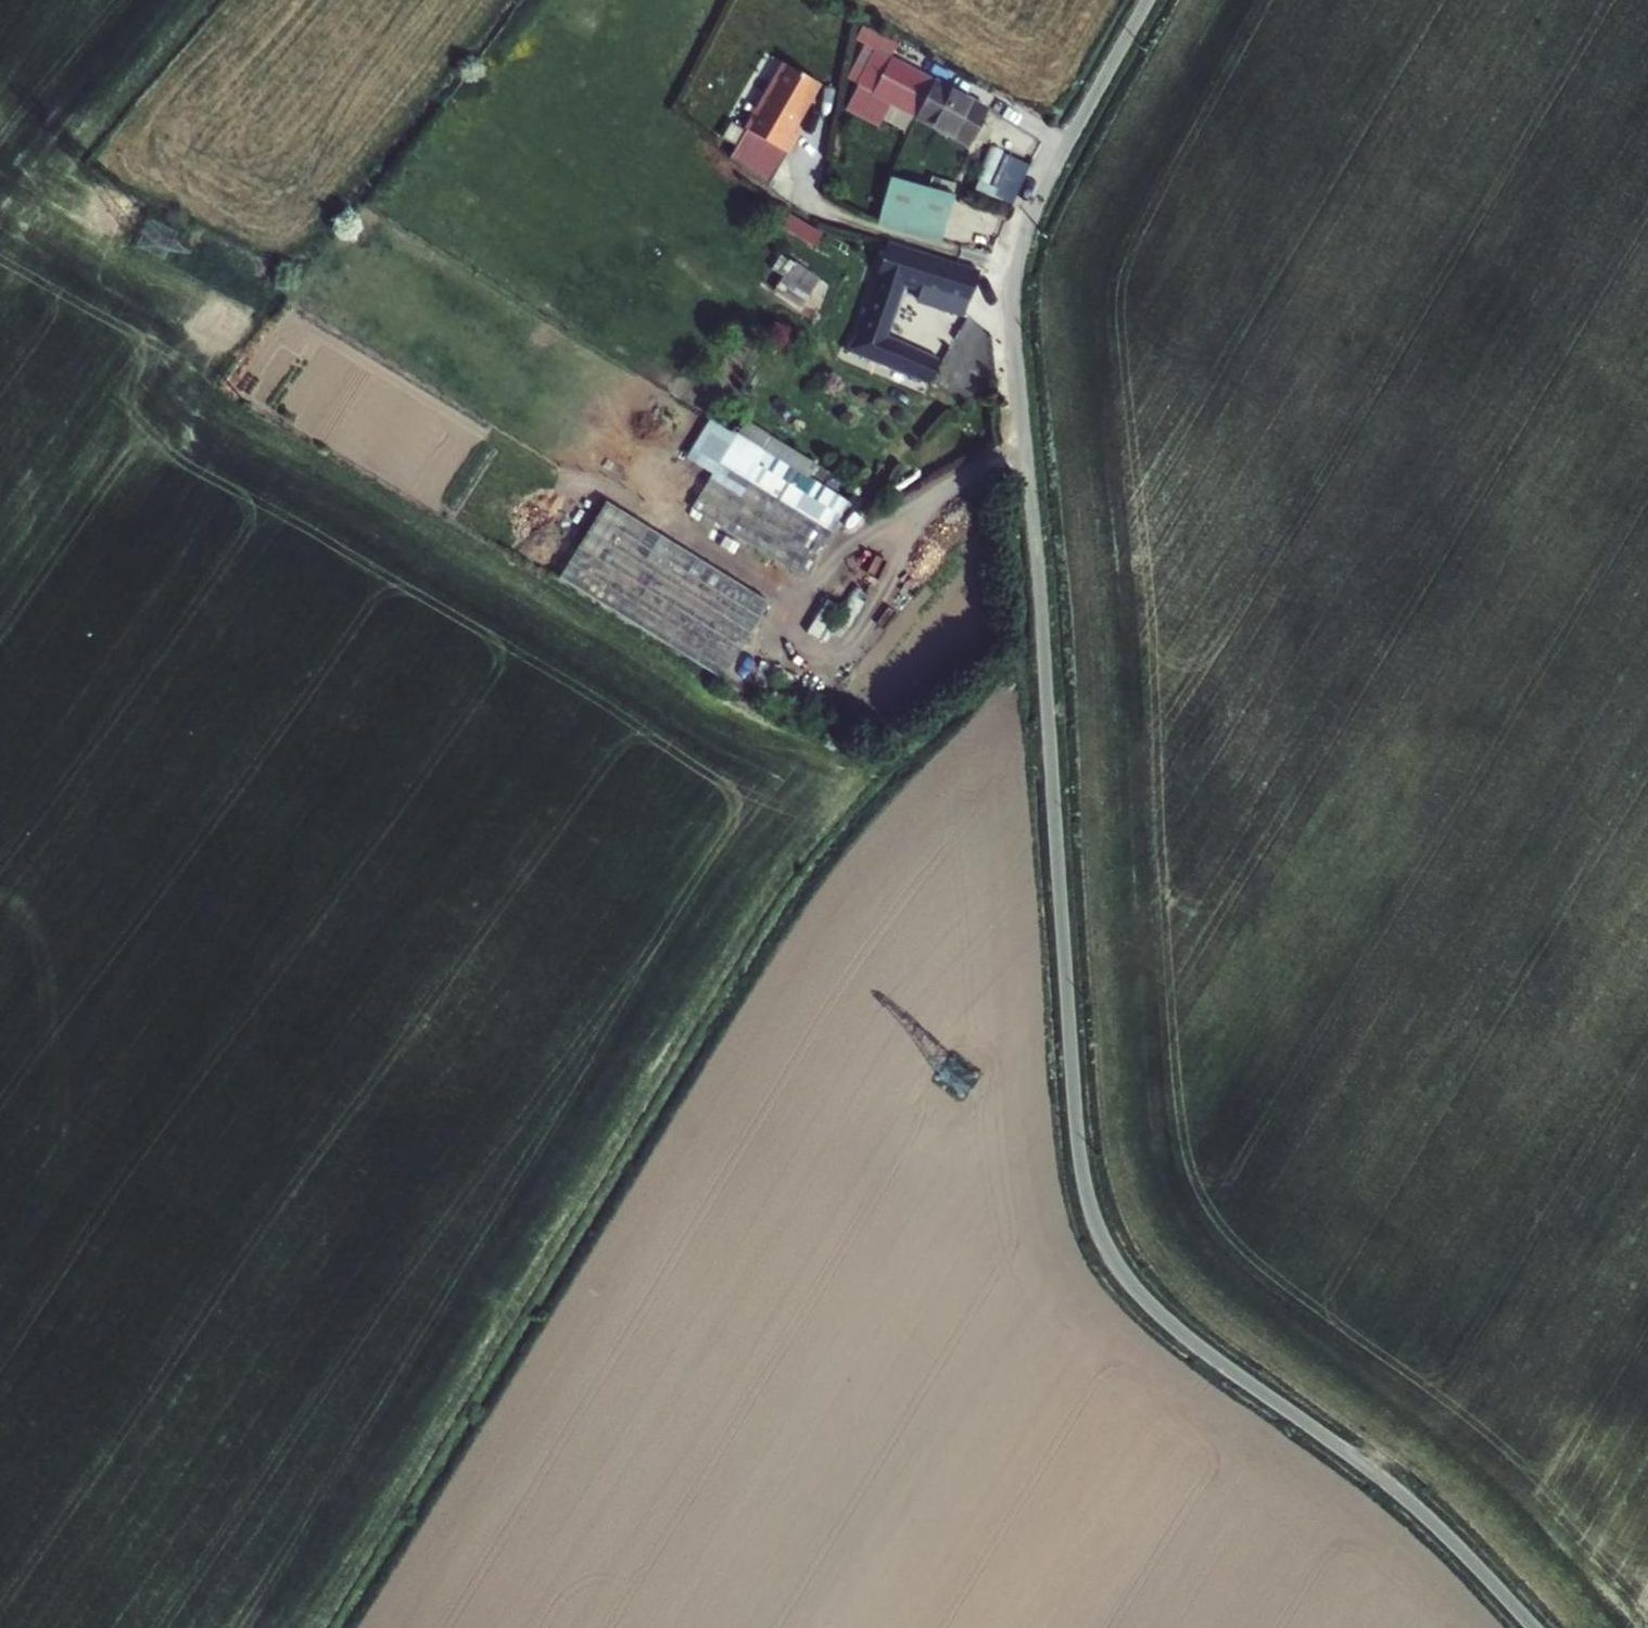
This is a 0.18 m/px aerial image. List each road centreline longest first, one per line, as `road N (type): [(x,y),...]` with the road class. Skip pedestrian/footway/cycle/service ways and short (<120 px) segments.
road 1 (unclassified): [(1535,1627),(1379,1475),(1153,1307),(1109,1250),(1084,1181),(1015,283),(1042,193),(1147,0)]

